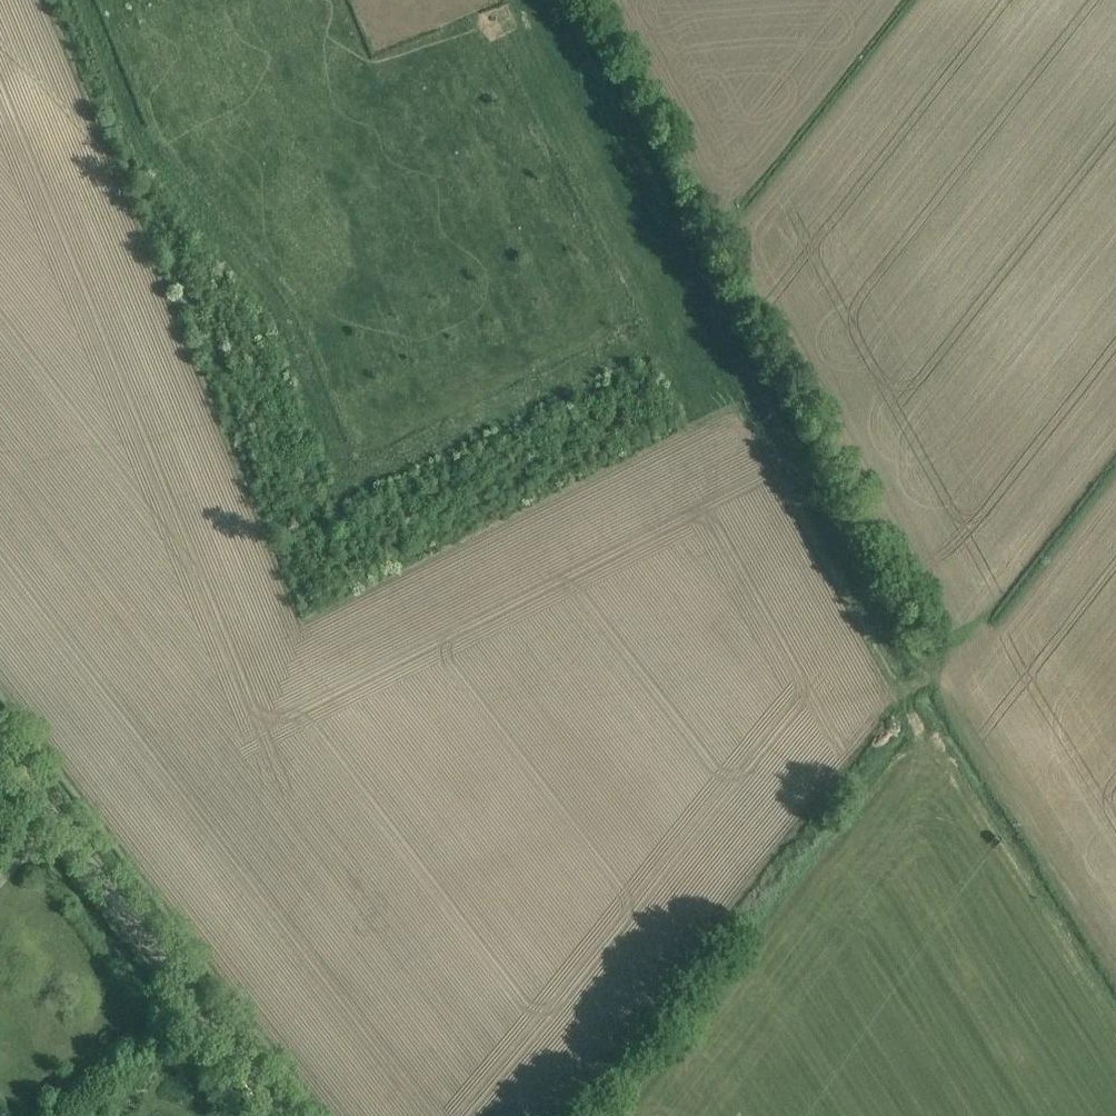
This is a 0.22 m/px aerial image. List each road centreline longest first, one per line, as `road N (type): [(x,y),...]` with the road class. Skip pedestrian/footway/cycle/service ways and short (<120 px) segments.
road 1 (unclassified): [(295,1115),(0,737)]
road 2 (track): [(951,729),(1115,965)]

